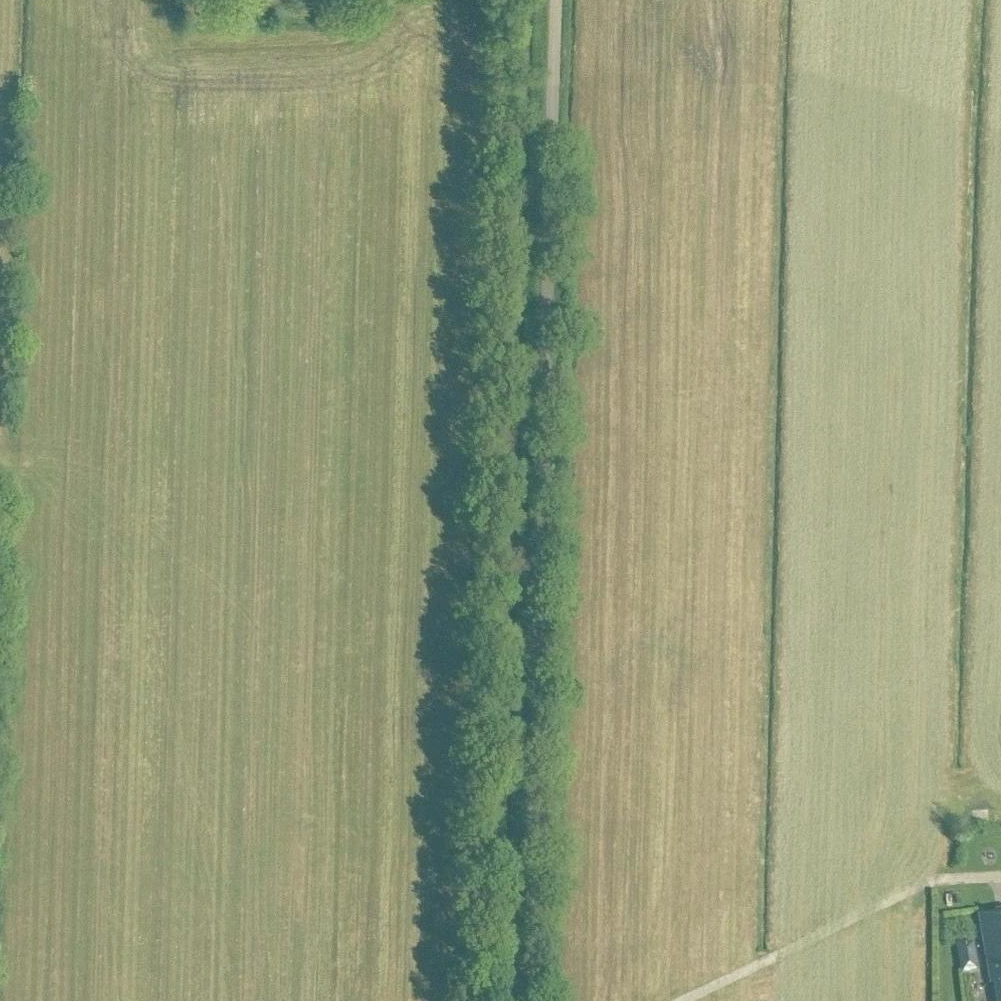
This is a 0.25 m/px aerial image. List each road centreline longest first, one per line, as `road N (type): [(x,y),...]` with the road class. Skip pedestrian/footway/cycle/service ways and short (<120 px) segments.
road 1 (unclassified): [(533,1000),(557,0)]

